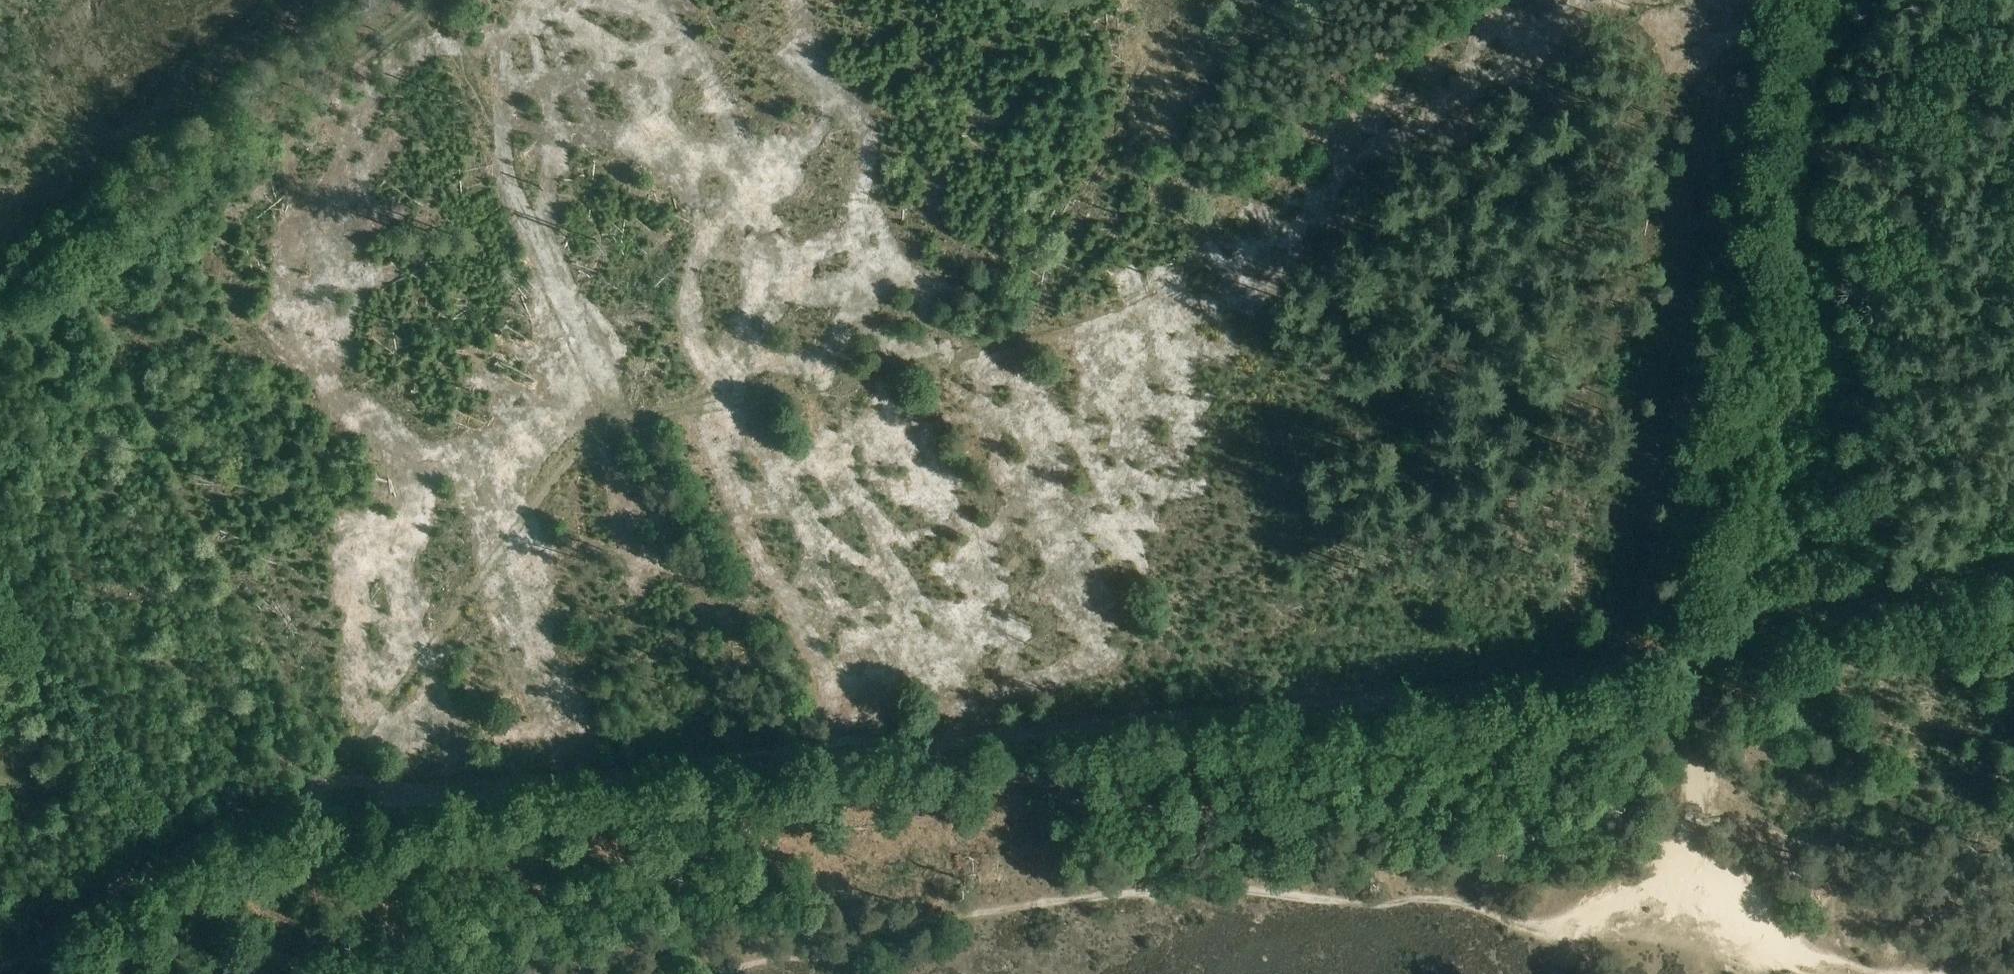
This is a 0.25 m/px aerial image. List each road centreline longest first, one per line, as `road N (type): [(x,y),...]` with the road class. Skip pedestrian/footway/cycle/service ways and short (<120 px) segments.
road 1 (track): [(1635,659),(1483,686),(392,792)]
road 2 (track): [(1691,640),(1788,0)]
road 3 (track): [(2013,564),(1690,650)]
road 4 (track): [(0,596),(192,844)]
road 5 (track): [(310,801),(192,844),(49,931)]

